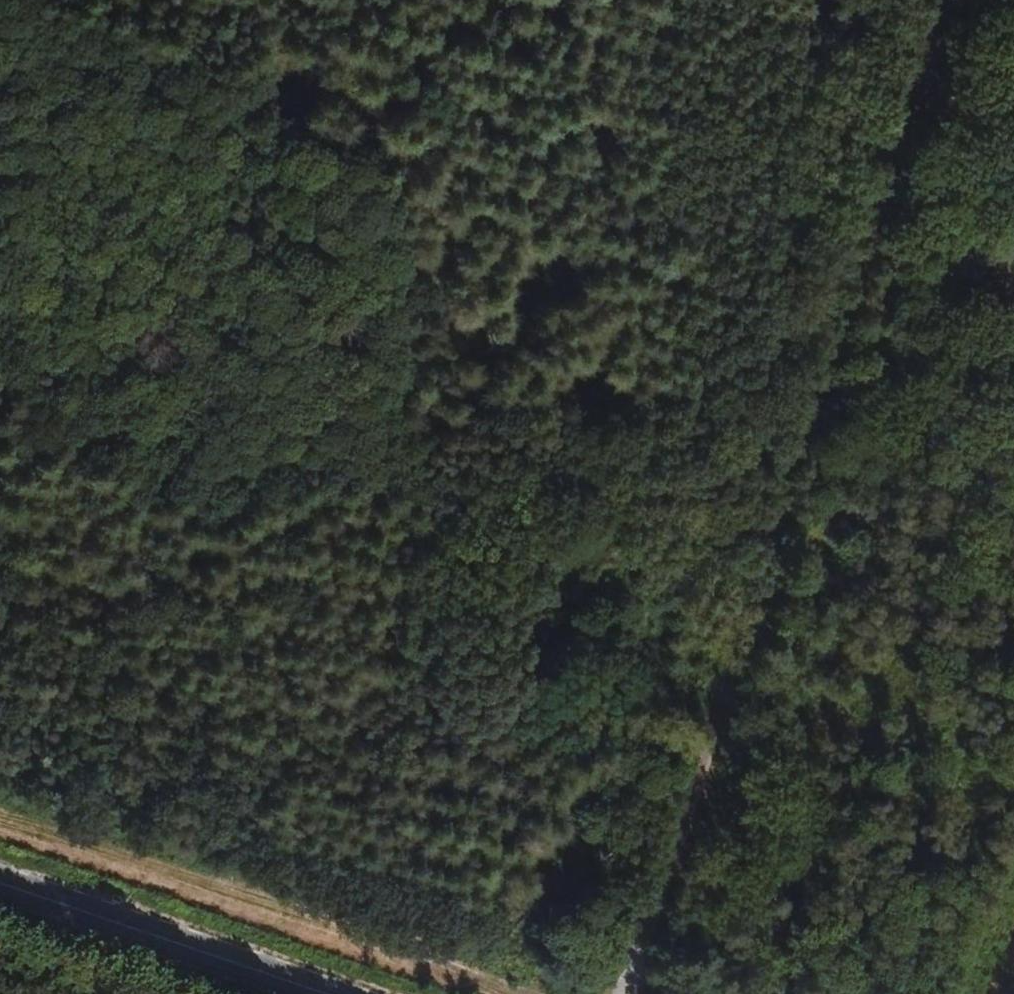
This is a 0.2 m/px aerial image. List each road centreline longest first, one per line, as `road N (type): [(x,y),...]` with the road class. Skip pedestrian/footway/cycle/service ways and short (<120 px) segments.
road 1 (unclassified): [(630,993),(942,0)]
road 2 (track): [(527,993),(0,811)]
road 3 (primary): [(322,993),(0,884)]

